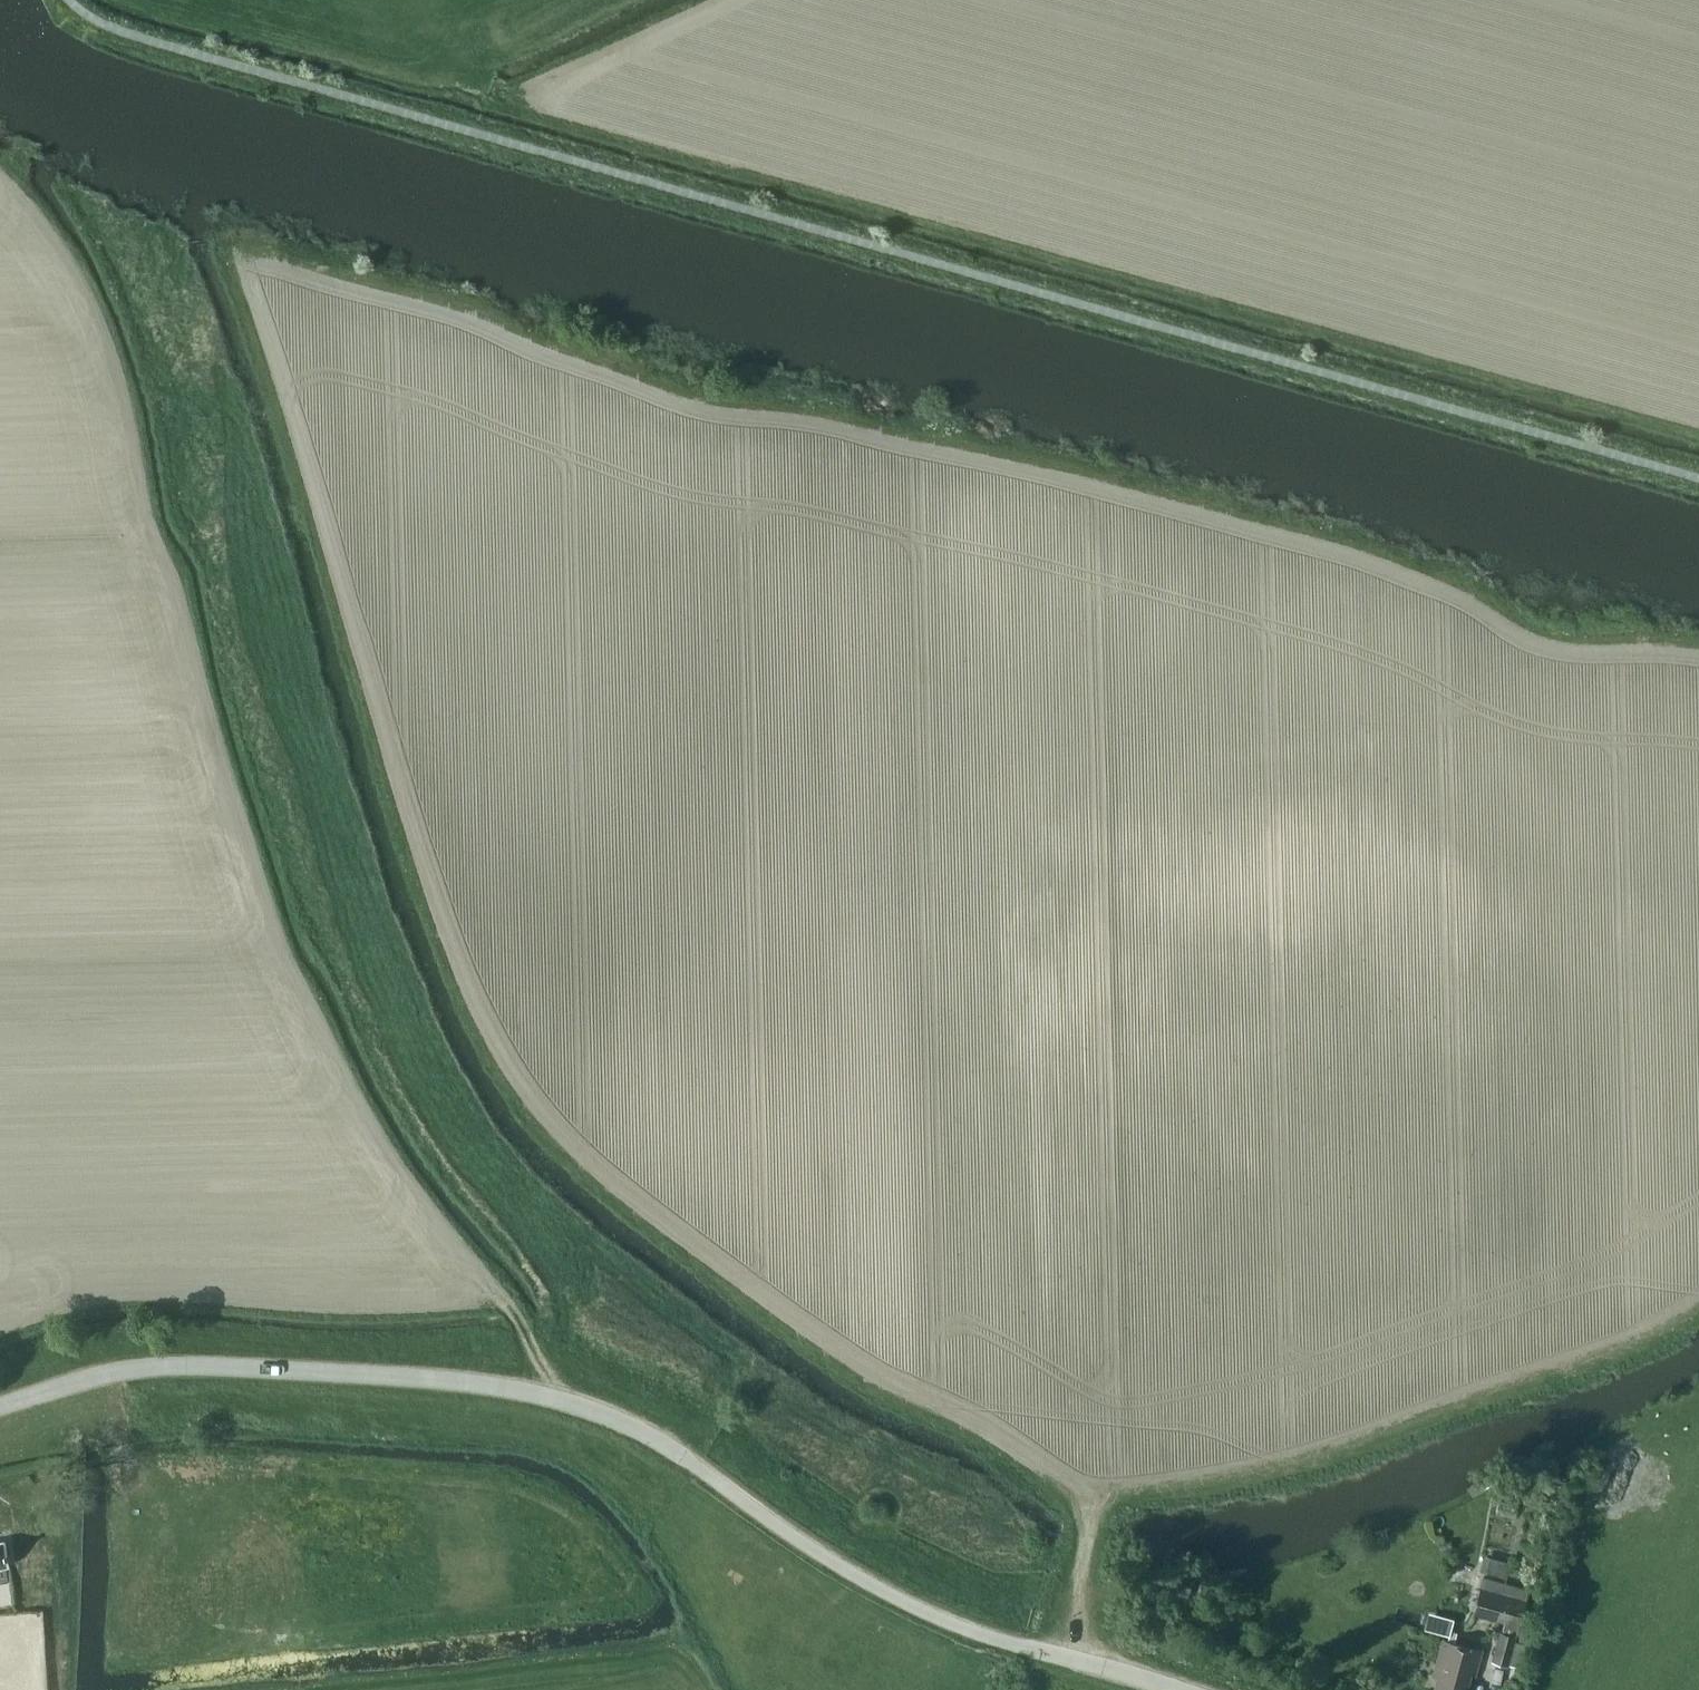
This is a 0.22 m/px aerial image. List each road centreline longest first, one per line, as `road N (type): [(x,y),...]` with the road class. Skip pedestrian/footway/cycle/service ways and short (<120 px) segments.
road 1 (unclassified): [(1182,1689),(971,1630),(894,1598),(655,1438),(553,1396),(487,1383),(179,1368),(89,1380),(0,1407)]

